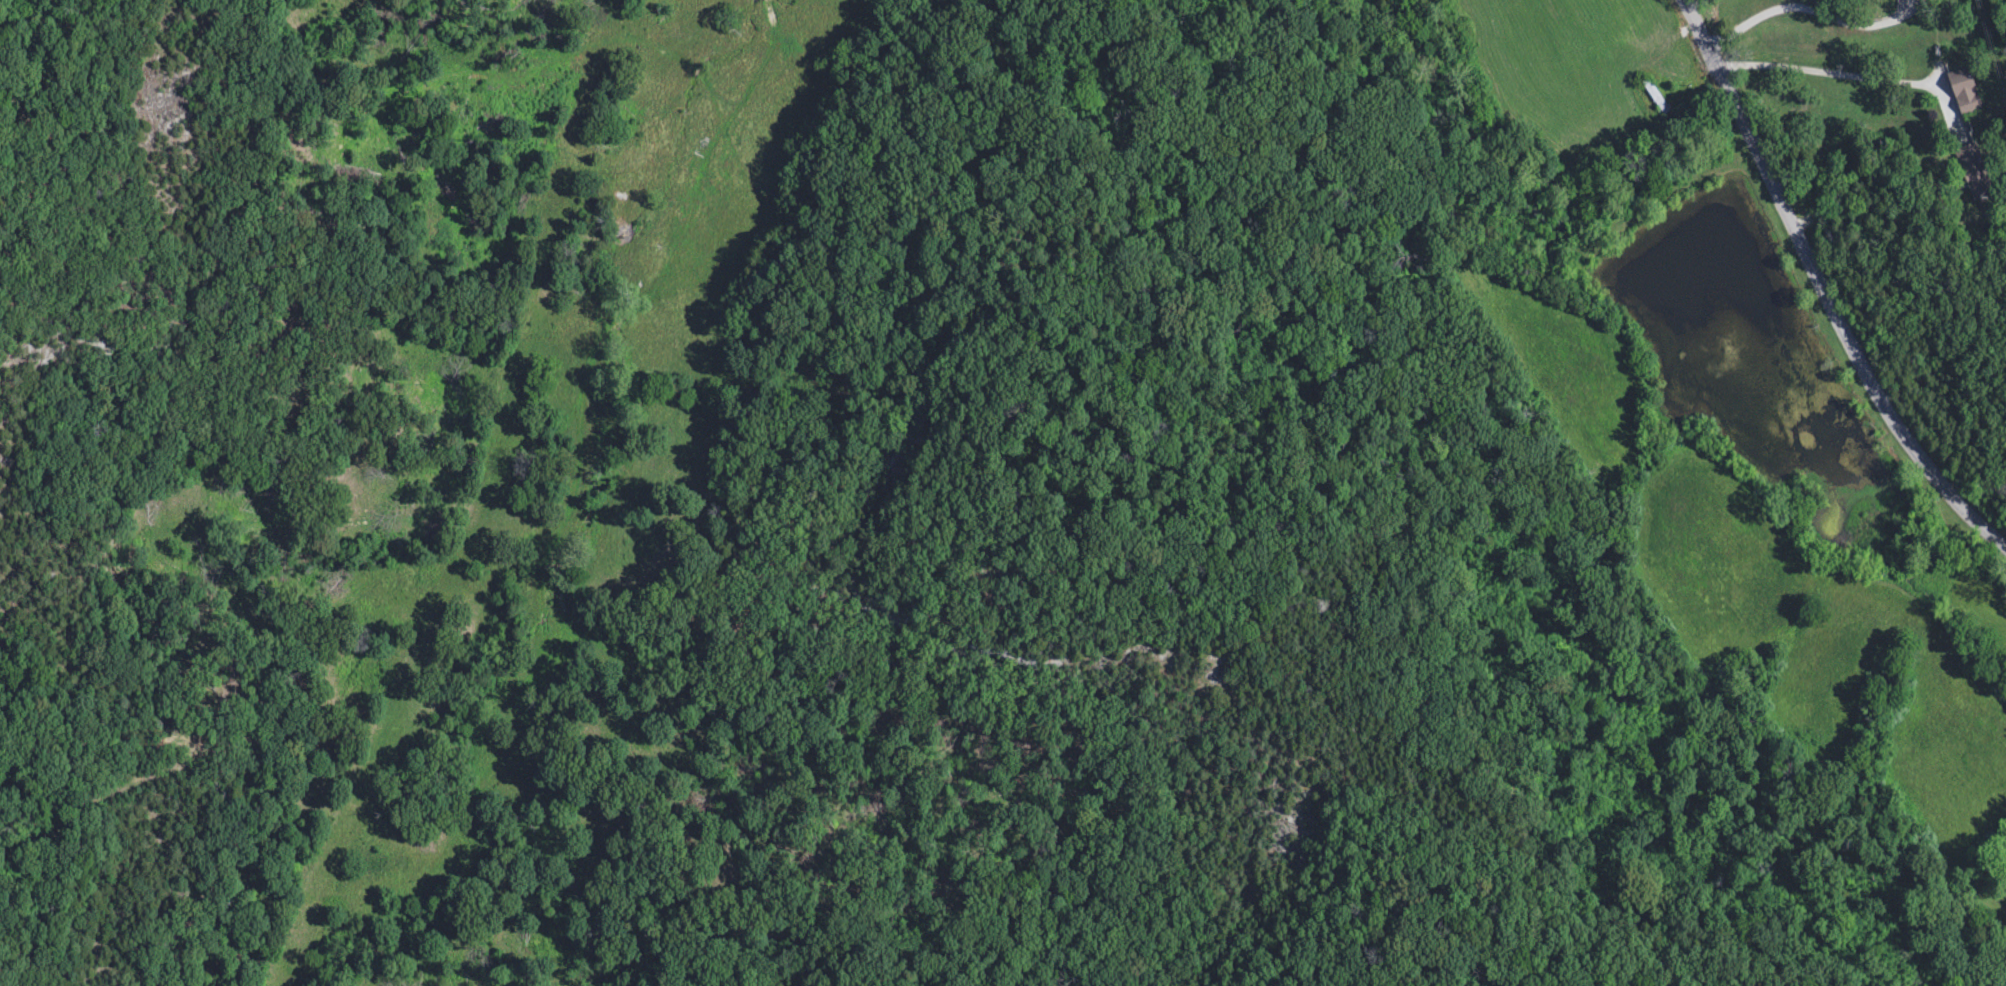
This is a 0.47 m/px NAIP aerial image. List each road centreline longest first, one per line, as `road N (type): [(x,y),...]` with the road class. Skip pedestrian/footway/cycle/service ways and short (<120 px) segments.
road 1 (residential): [(2005,548),(1892,416),(1688,0)]

